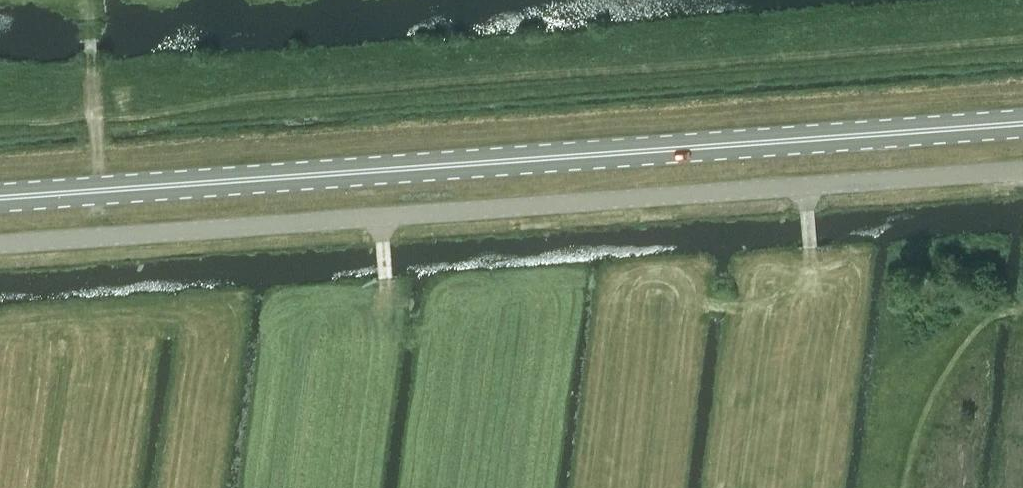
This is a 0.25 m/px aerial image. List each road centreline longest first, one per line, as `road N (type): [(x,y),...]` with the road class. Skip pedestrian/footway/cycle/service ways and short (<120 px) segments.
road 1 (primary): [(0,195),(1022,120)]
road 2 (unclassified): [(0,241),(1022,168)]

